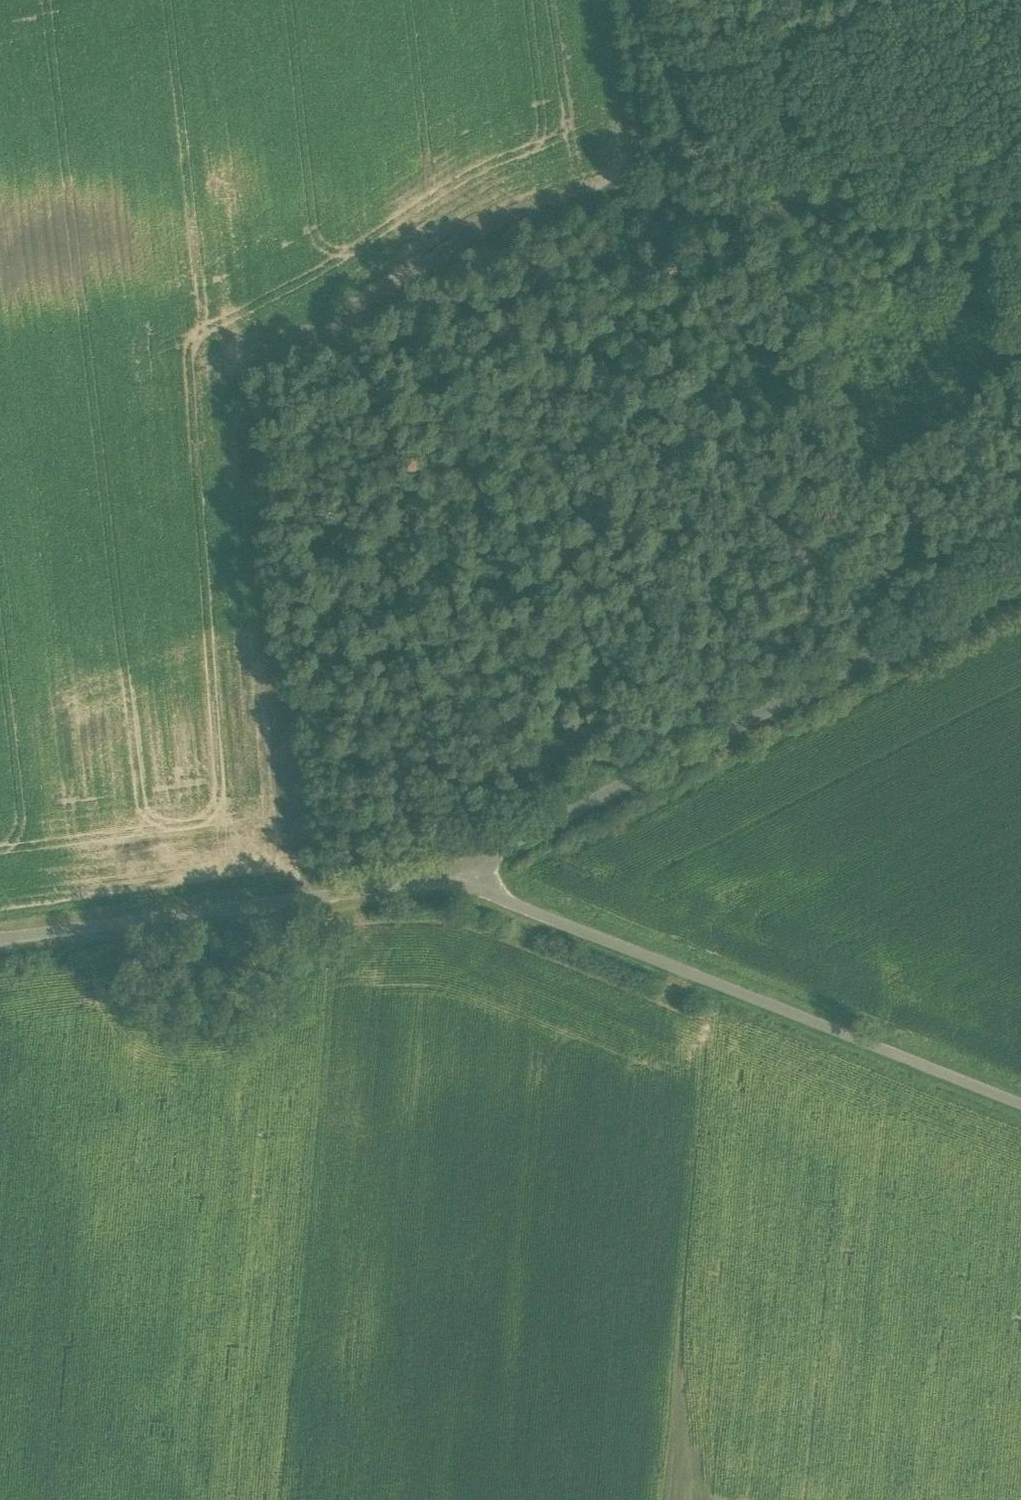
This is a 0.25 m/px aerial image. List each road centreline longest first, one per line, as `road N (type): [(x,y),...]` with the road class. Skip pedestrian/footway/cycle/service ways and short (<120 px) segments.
road 1 (unclassified): [(1020,571),(453,865)]
road 2 (unclassified): [(453,865),(1020,1101)]
road 3 (unclassified): [(453,865),(392,881),(0,933)]

